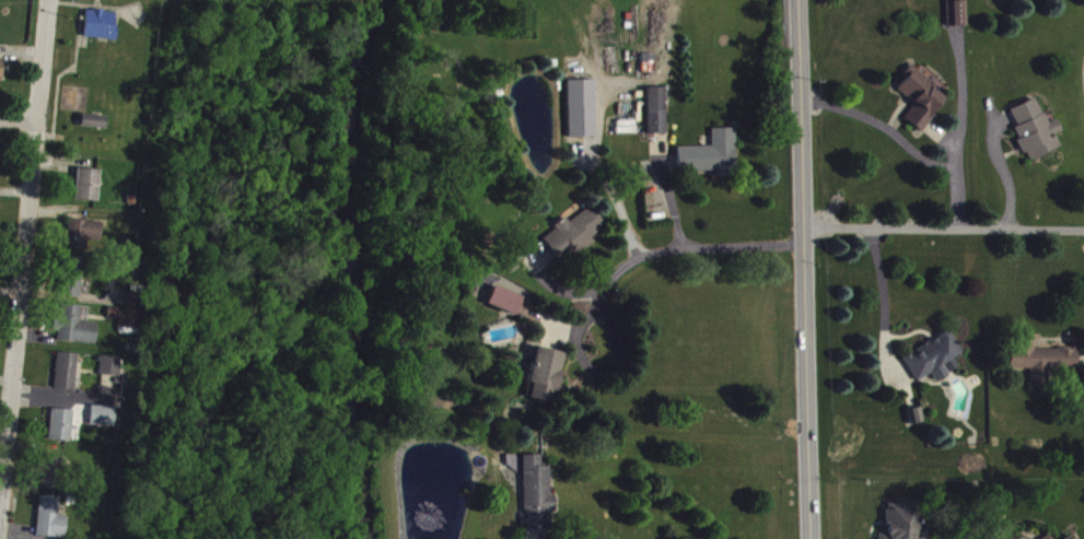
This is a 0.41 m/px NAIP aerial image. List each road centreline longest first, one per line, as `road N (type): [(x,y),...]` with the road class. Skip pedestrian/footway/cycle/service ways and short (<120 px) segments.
road 1 (secondary): [(801,0),(810,538)]
road 2 (residential): [(49,0),(0,513)]
road 3 (residential): [(803,236),(1083,236)]

